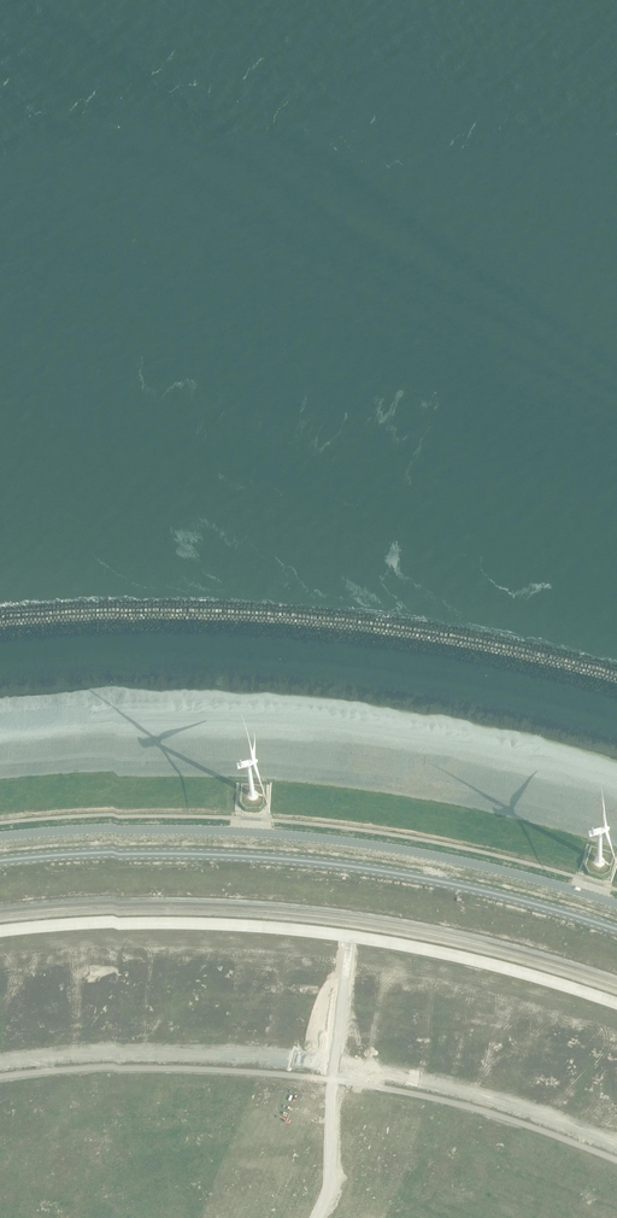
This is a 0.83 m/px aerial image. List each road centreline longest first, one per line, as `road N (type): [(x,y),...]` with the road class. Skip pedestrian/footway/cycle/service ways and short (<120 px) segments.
road 1 (track): [(616,1160),(480,1110),(332,1080),(143,1068),(0,1079)]
road 2 (secondary): [(616,929),(459,885),(282,858),(158,854),(0,863)]
road 3 (unclassified): [(616,903),(482,864),(330,839),(231,830),(0,839)]

